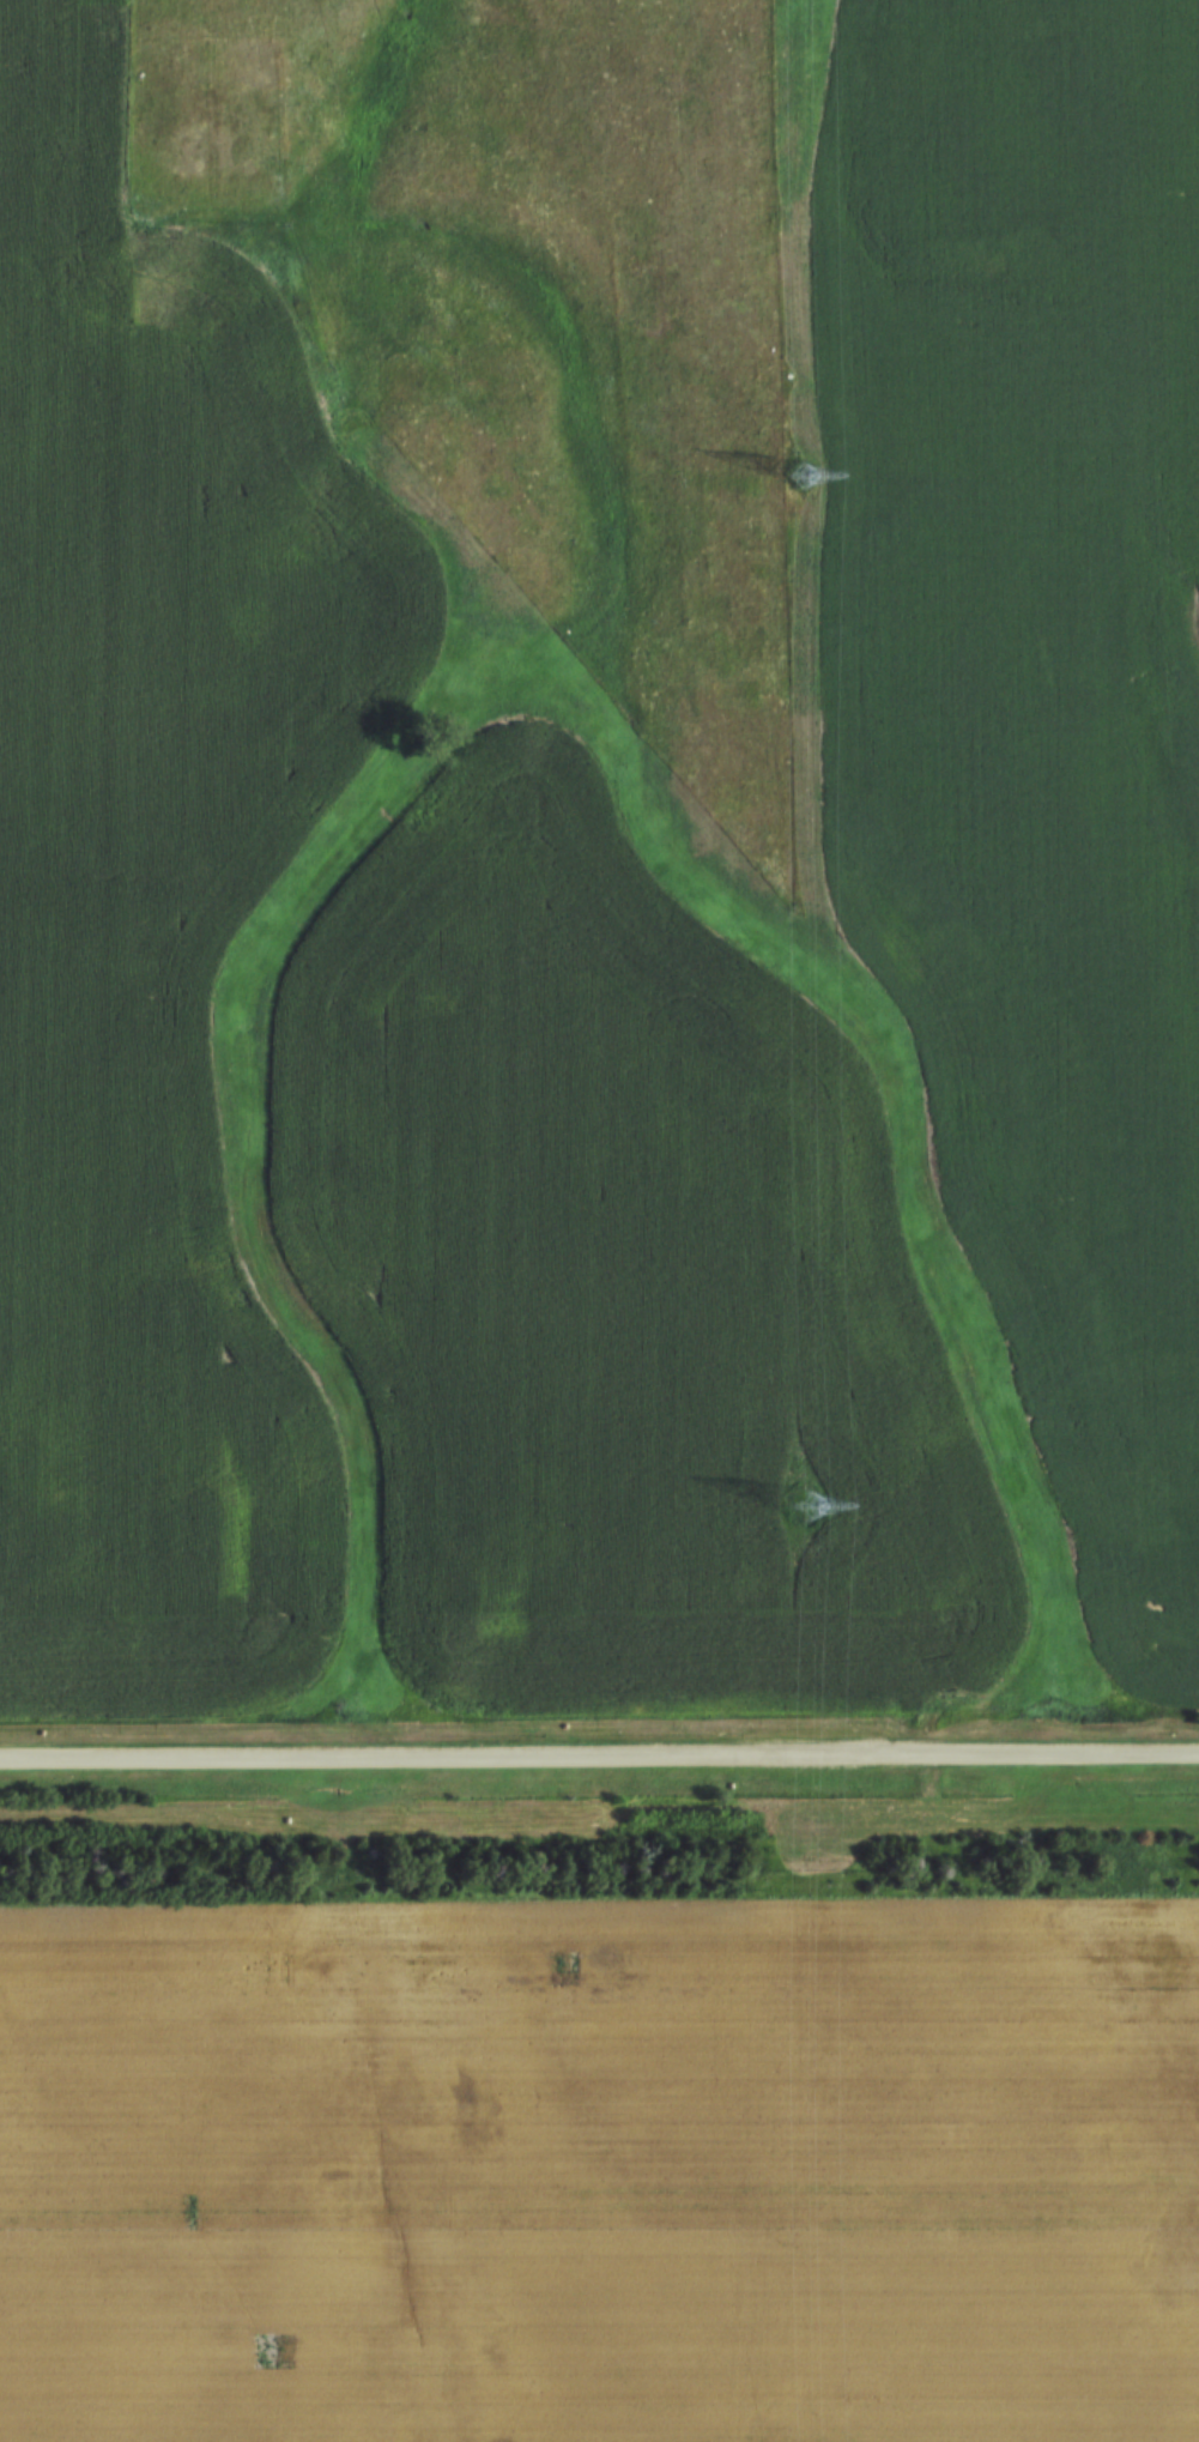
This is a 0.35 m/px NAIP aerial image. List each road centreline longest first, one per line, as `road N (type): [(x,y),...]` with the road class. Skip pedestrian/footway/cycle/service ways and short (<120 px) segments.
road 1 (residential): [(741,1757),(0,1758)]
road 2 (residential): [(1198,1756),(741,1757)]

